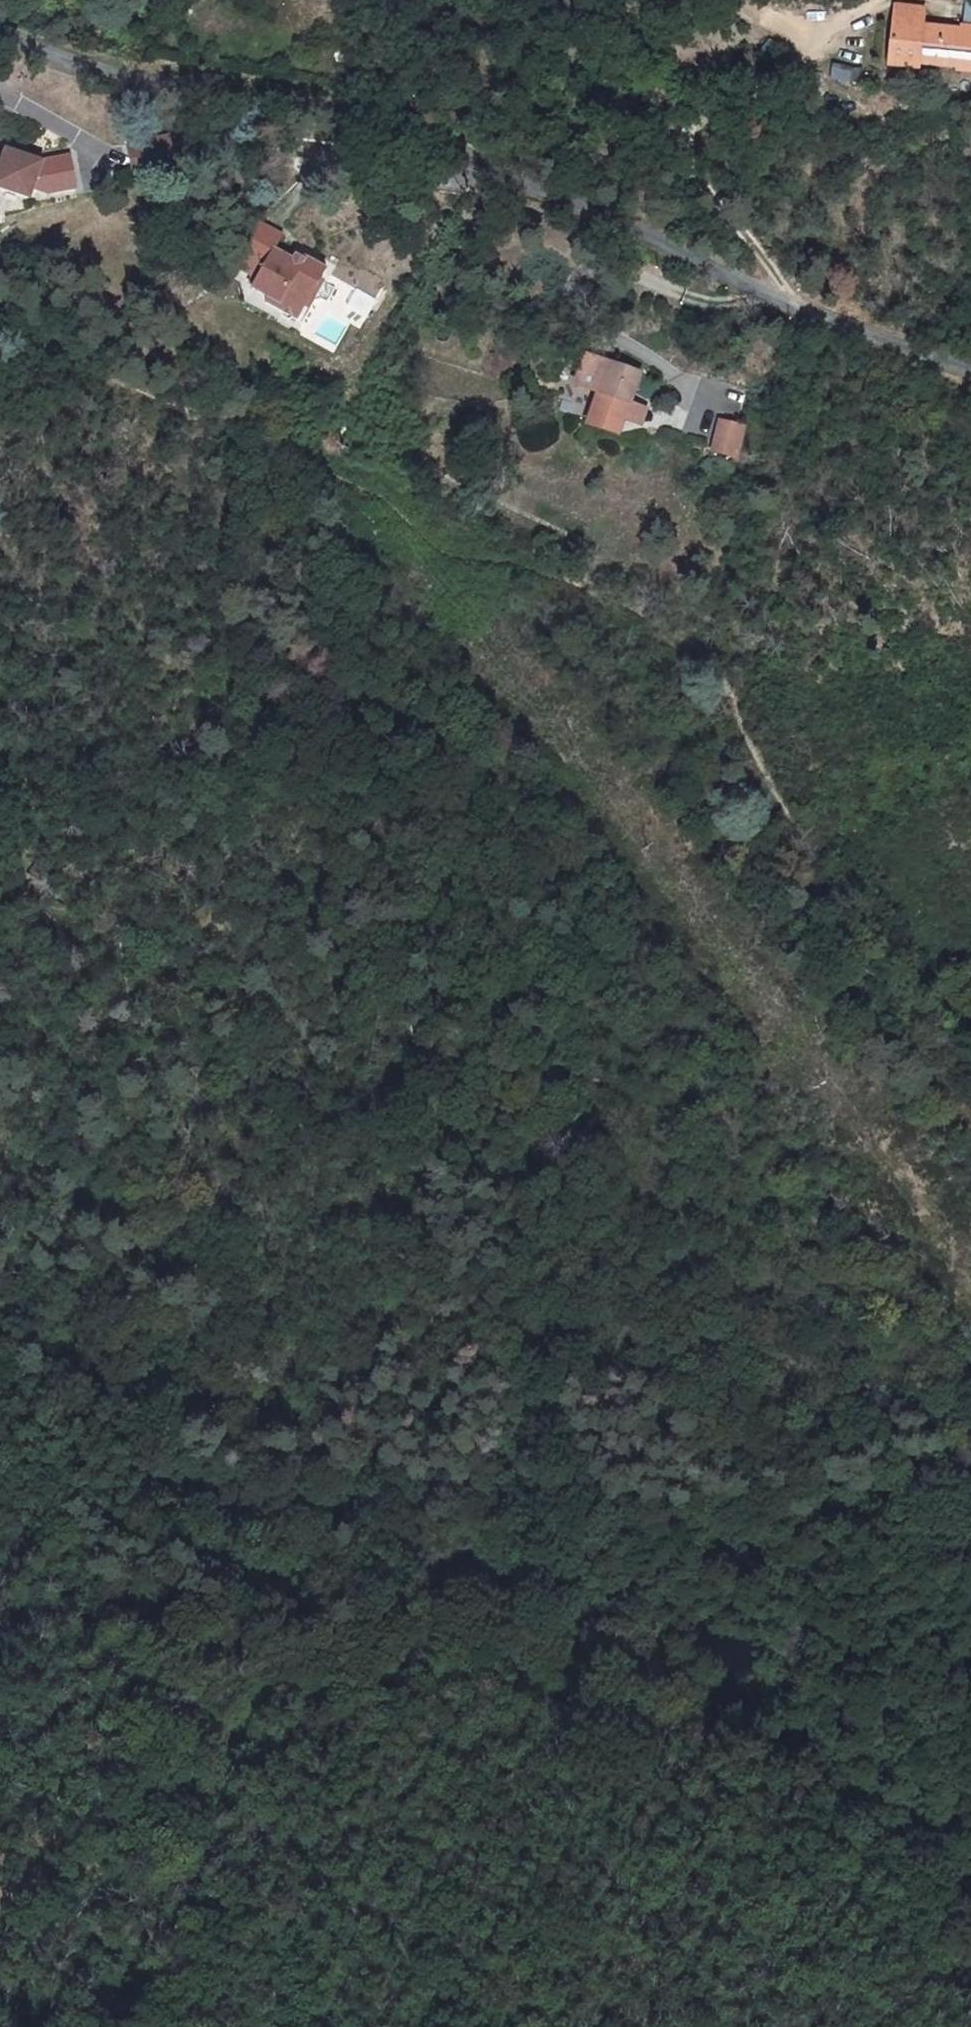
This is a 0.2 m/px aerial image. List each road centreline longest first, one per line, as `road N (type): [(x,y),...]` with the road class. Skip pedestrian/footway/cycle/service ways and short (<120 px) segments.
road 1 (unclassified): [(970,374),(710,279),(426,151),(301,105),(60,64),(0,36)]

